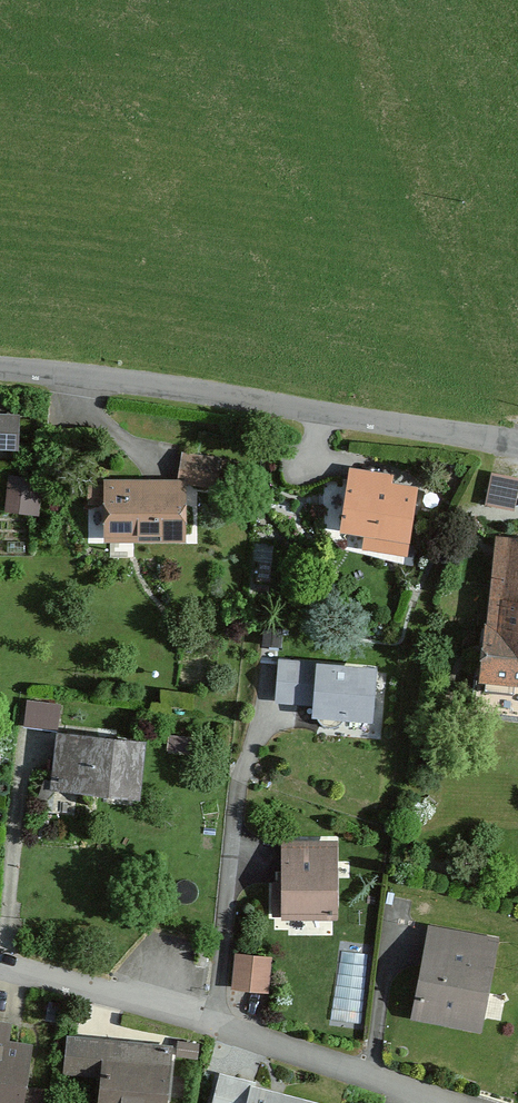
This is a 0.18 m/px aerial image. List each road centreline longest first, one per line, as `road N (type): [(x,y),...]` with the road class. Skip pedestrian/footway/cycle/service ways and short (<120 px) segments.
road 1 (residential): [(0,366),(517,444)]

